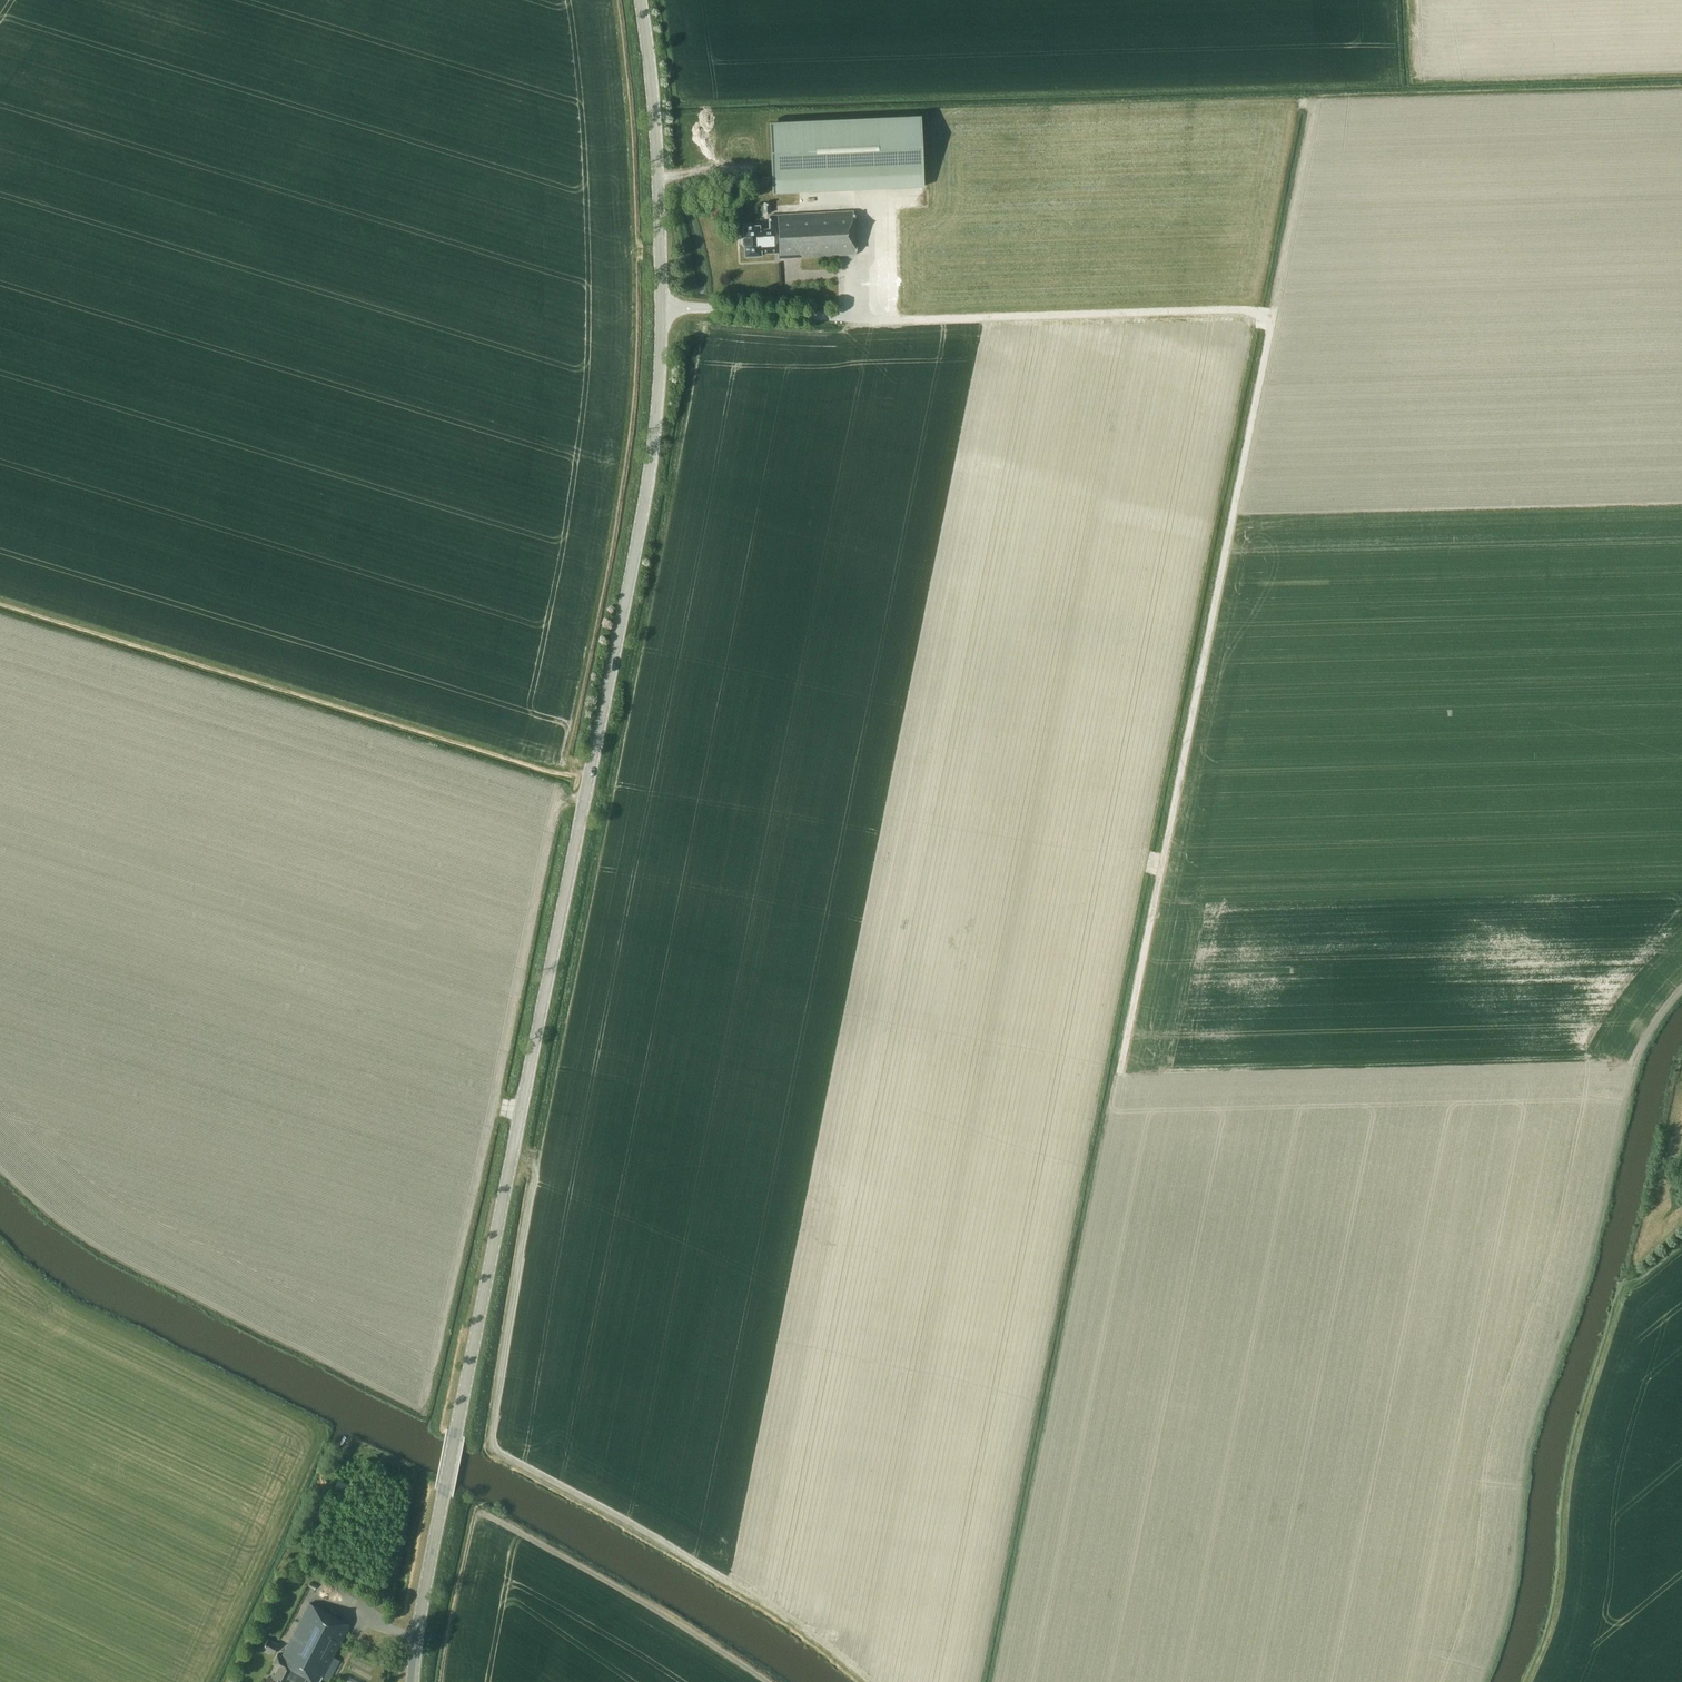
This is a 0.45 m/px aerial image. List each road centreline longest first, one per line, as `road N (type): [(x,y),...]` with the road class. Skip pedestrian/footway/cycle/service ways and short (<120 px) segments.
road 1 (tertiary): [(413,1681),(657,425),(658,178),(639,0)]

